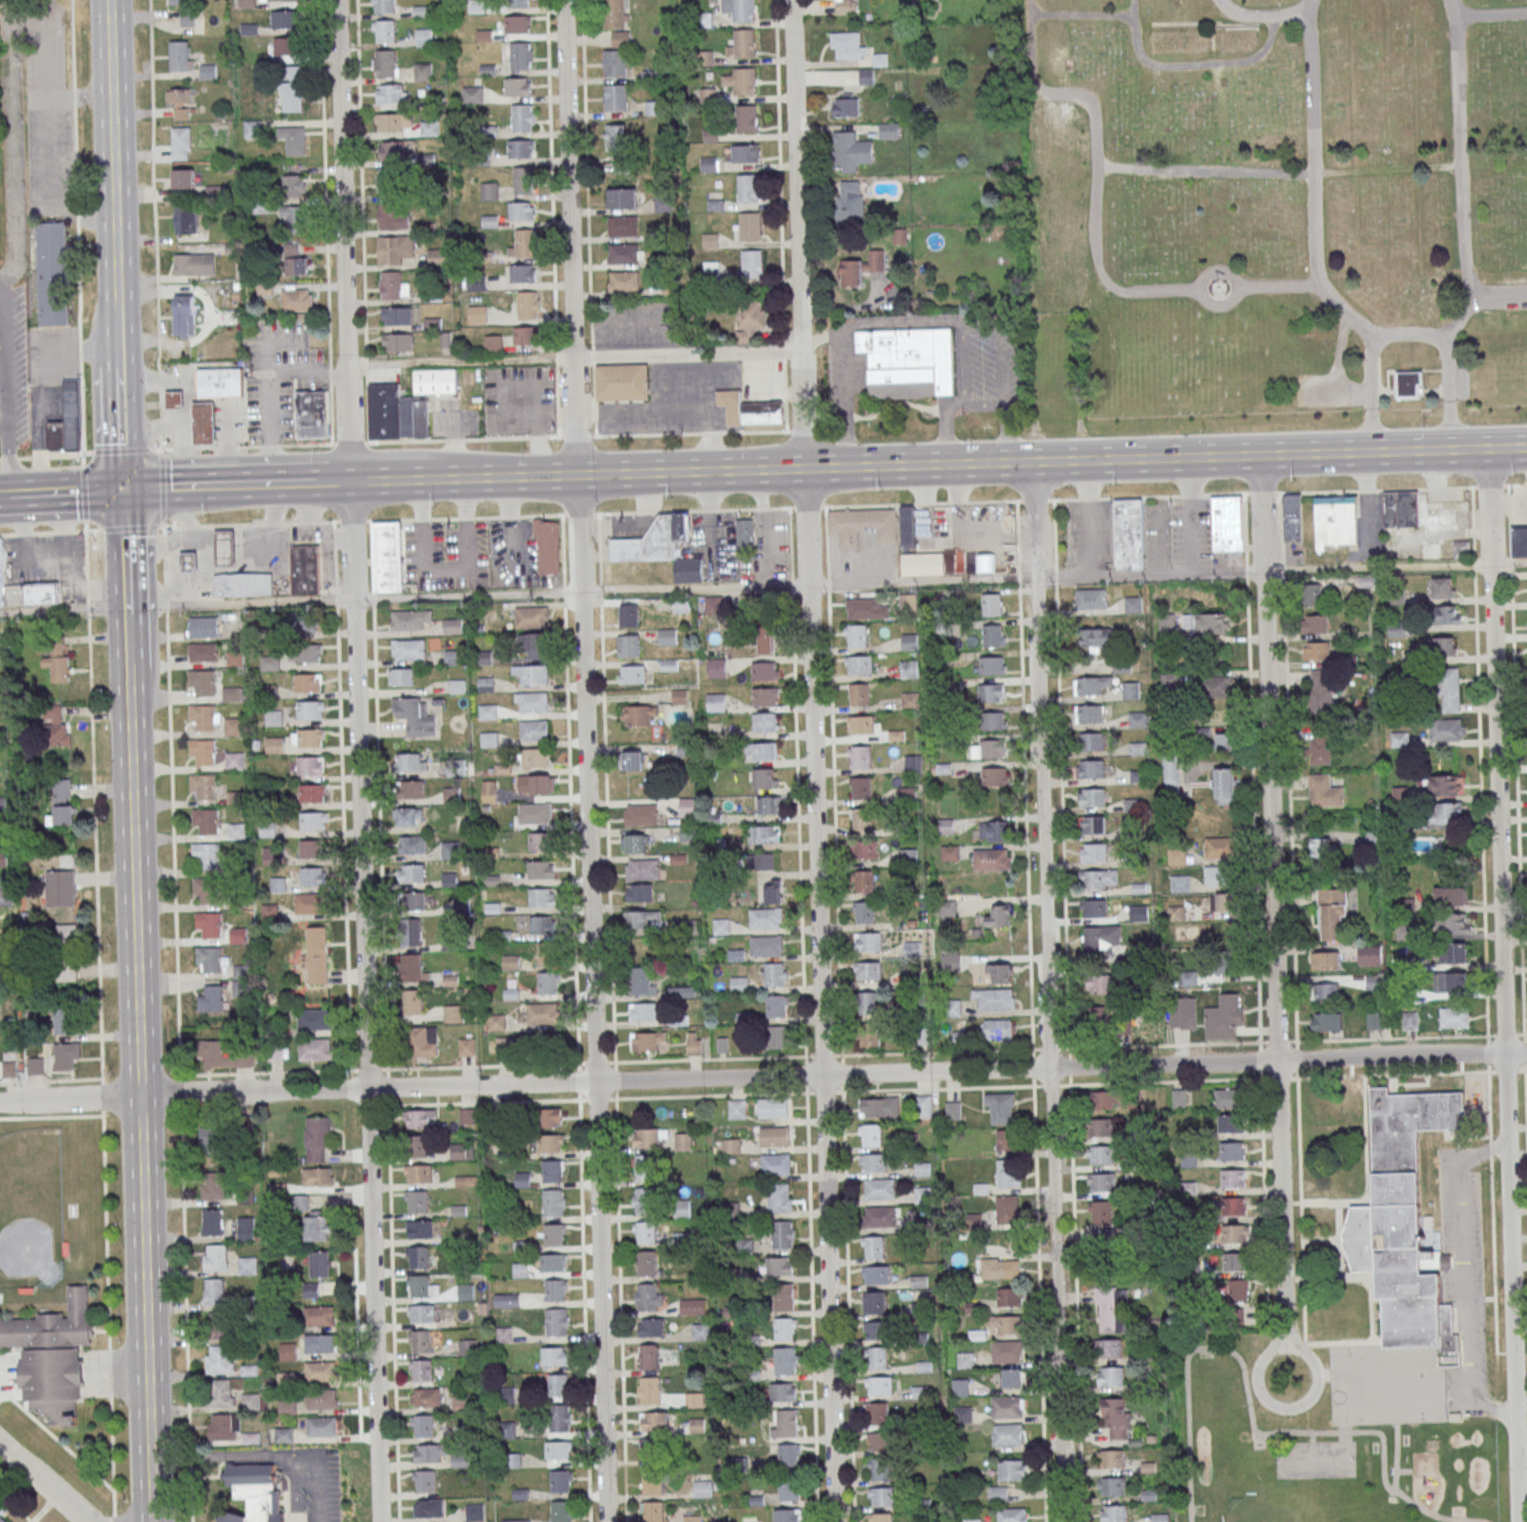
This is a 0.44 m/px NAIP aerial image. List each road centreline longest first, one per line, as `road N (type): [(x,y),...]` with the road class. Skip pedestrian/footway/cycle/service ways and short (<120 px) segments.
road 1 (residential): [(1526,1053),(0,1103)]
road 2 (residential): [(606,1521),(563,0)]
road 3 (residential): [(379,1521),(337,0)]
road 4 (residential): [(833,1521),(791,0)]
road 5 (residential): [(1517,1521),(1488,449)]
road 6 (residential): [(1063,1521),(1036,461)]
road 7 (residential): [(1286,1344),(1260,455)]
road 8 (secondary): [(152,1521),(130,667)]
road 9 (secondary): [(805,468),(1526,448)]
road 10 (secondary): [(350,482),(805,468)]
road 11 (secondary): [(118,294),(108,0)]
road 12 (residential): [(1259,1391),(1255,1370),(1276,1346),(1300,1347),(1316,1362),(1318,1384),(1306,1402),(1275,1406),(1259,1391)]
road 13 (secondary): [(125,490),(308,483)]
road 14 (secondary): [(129,615),(125,490)]
road 15 (secondary): [(125,490),(120,366)]

